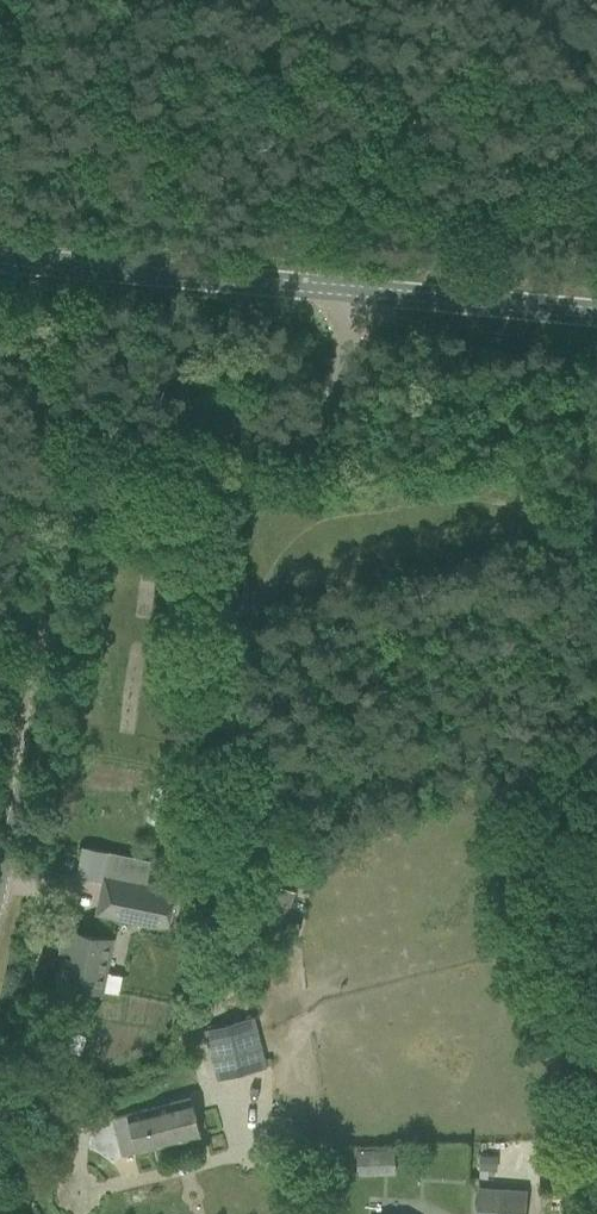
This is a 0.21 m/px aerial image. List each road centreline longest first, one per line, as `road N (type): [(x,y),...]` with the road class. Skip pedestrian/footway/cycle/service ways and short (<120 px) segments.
road 1 (unclassified): [(0,863),(73,500),(129,430),(168,412),(309,423),(330,403),(346,361),(355,289)]
road 2 (tertiary): [(0,251),(355,289)]
road 3 (tertiary): [(355,289),(596,311)]

